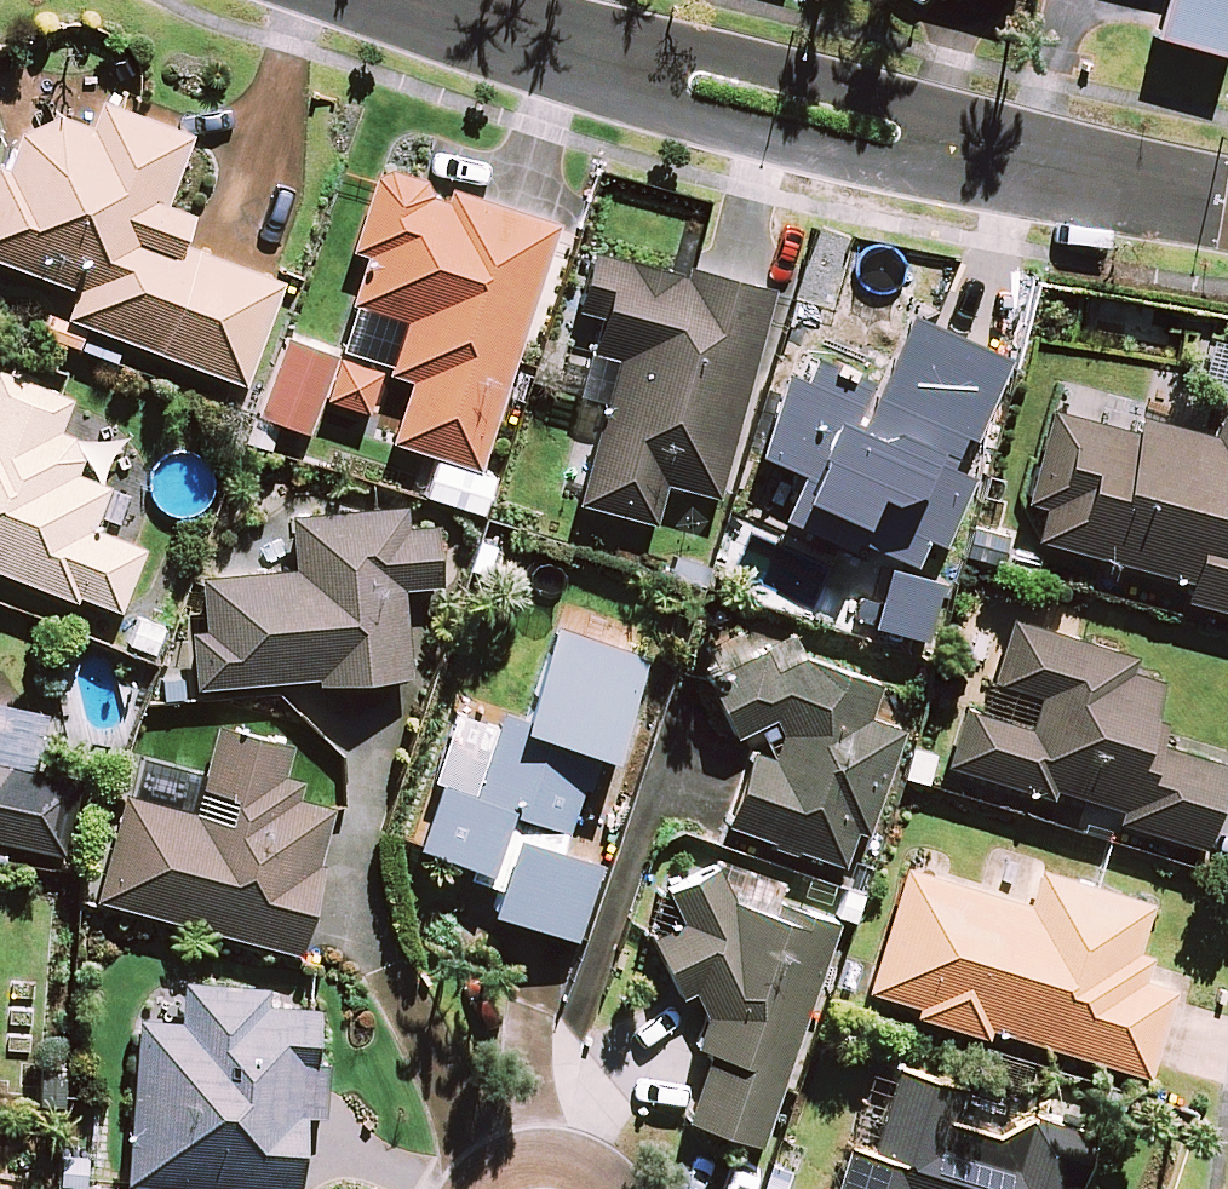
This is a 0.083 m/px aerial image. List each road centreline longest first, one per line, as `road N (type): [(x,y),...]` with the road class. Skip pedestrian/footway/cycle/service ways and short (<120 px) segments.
road 1 (residential): [(1227,206),(917,146),(580,57),(408,0)]
road 2 (residential): [(484,1188),(504,1165),(561,1157),(592,1188)]

